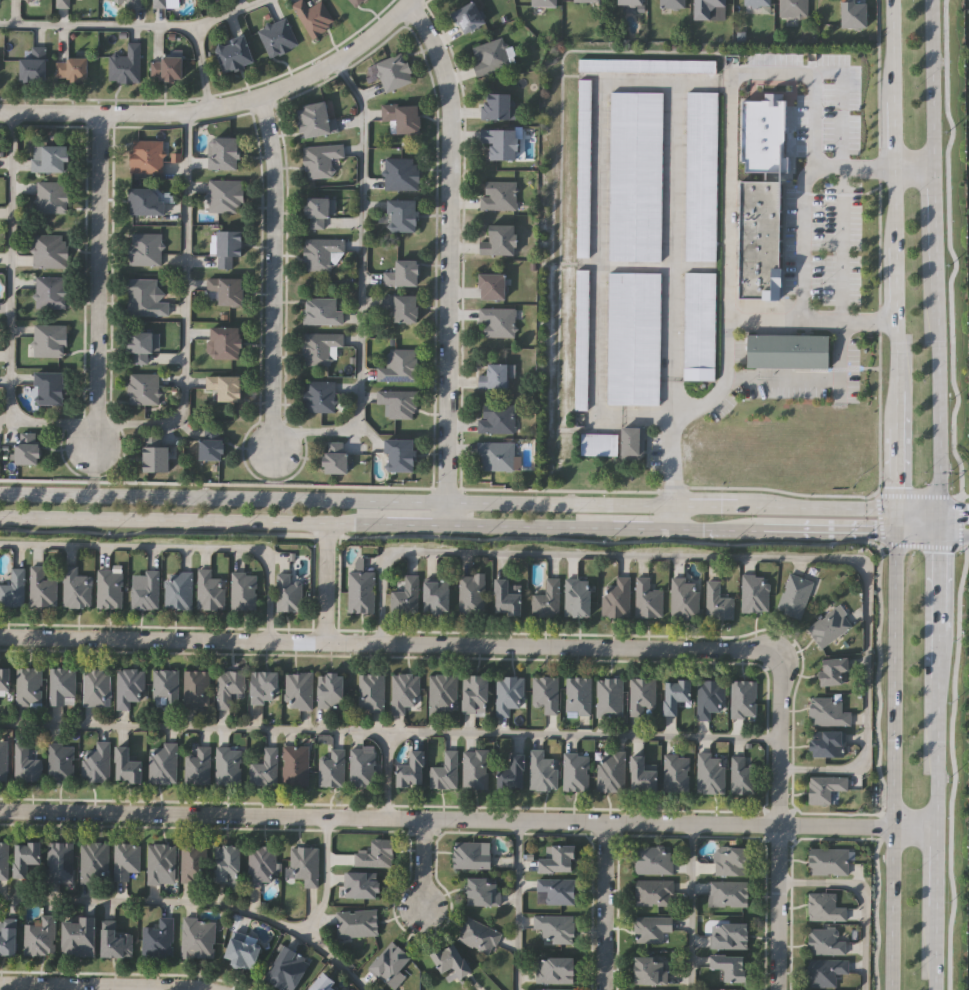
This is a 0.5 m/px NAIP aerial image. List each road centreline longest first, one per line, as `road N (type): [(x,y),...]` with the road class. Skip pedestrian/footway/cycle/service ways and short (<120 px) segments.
road 1 (residential): [(0,810),(602,815),(937,828)]
road 2 (secondary): [(892,509),(0,491)]
road 3 (residential): [(0,636),(757,650),(773,657)]
road 4 (residential): [(408,4),(437,57),(443,107),(440,527)]
road 5 (secondary): [(891,536),(892,989)]
road 6 (residential): [(0,112),(186,111),(255,96),(335,60),(411,0)]
road 7 (secondary): [(0,515),(386,525)]
road 8 (secondary): [(889,0),(891,382)]
road 9 (residential): [(255,96),(268,160),(275,433)]
road 10 (residential): [(100,112),(97,422),(90,448)]
road 11 (residential): [(773,657),(781,676),(779,989)]
road 12 (residential): [(0,982),(226,989)]
road 13 (secondary): [(936,510),(934,288)]
road 14 (residential): [(602,815),(603,989)]
road 15 (secondary): [(440,527),(612,531)]
road 16 (secondary): [(934,168),(931,0)]
road 17 (secondary): [(937,828),(936,682)]
road 18 (secondary): [(936,682),(936,537)]
road 19 (secondary): [(763,533),(891,536)]
road 20 (secondary): [(891,382),(892,509)]
road 21 (secondary): [(934,288),(934,168)]

